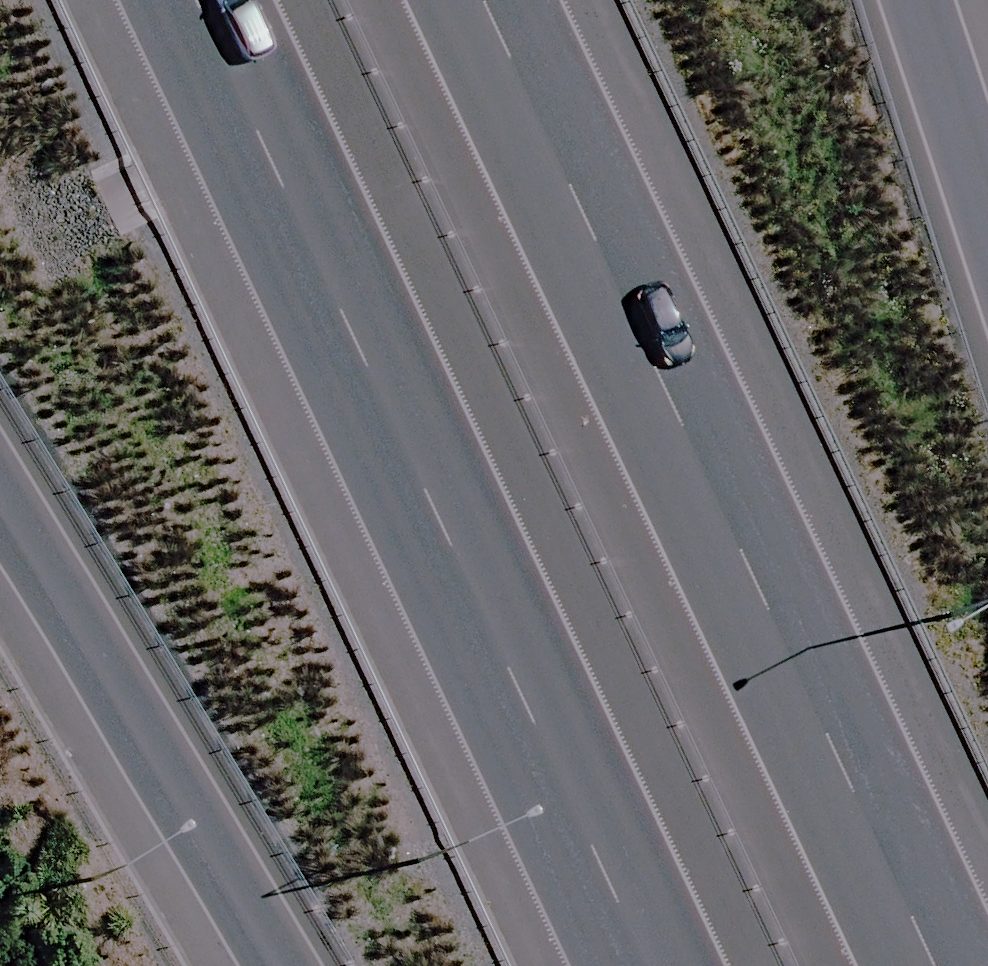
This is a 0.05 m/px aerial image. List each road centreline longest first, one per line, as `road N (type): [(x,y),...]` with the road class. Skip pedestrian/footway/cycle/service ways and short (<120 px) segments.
road 1 (track): [(0,630),(987,186)]
road 2 (motorway): [(644,965),(192,0)]
road 3 (motorway): [(490,0),(942,965)]
road 4 (motorway): [(259,965),(0,536)]
road 5 (motorway): [(917,0),(987,212)]

